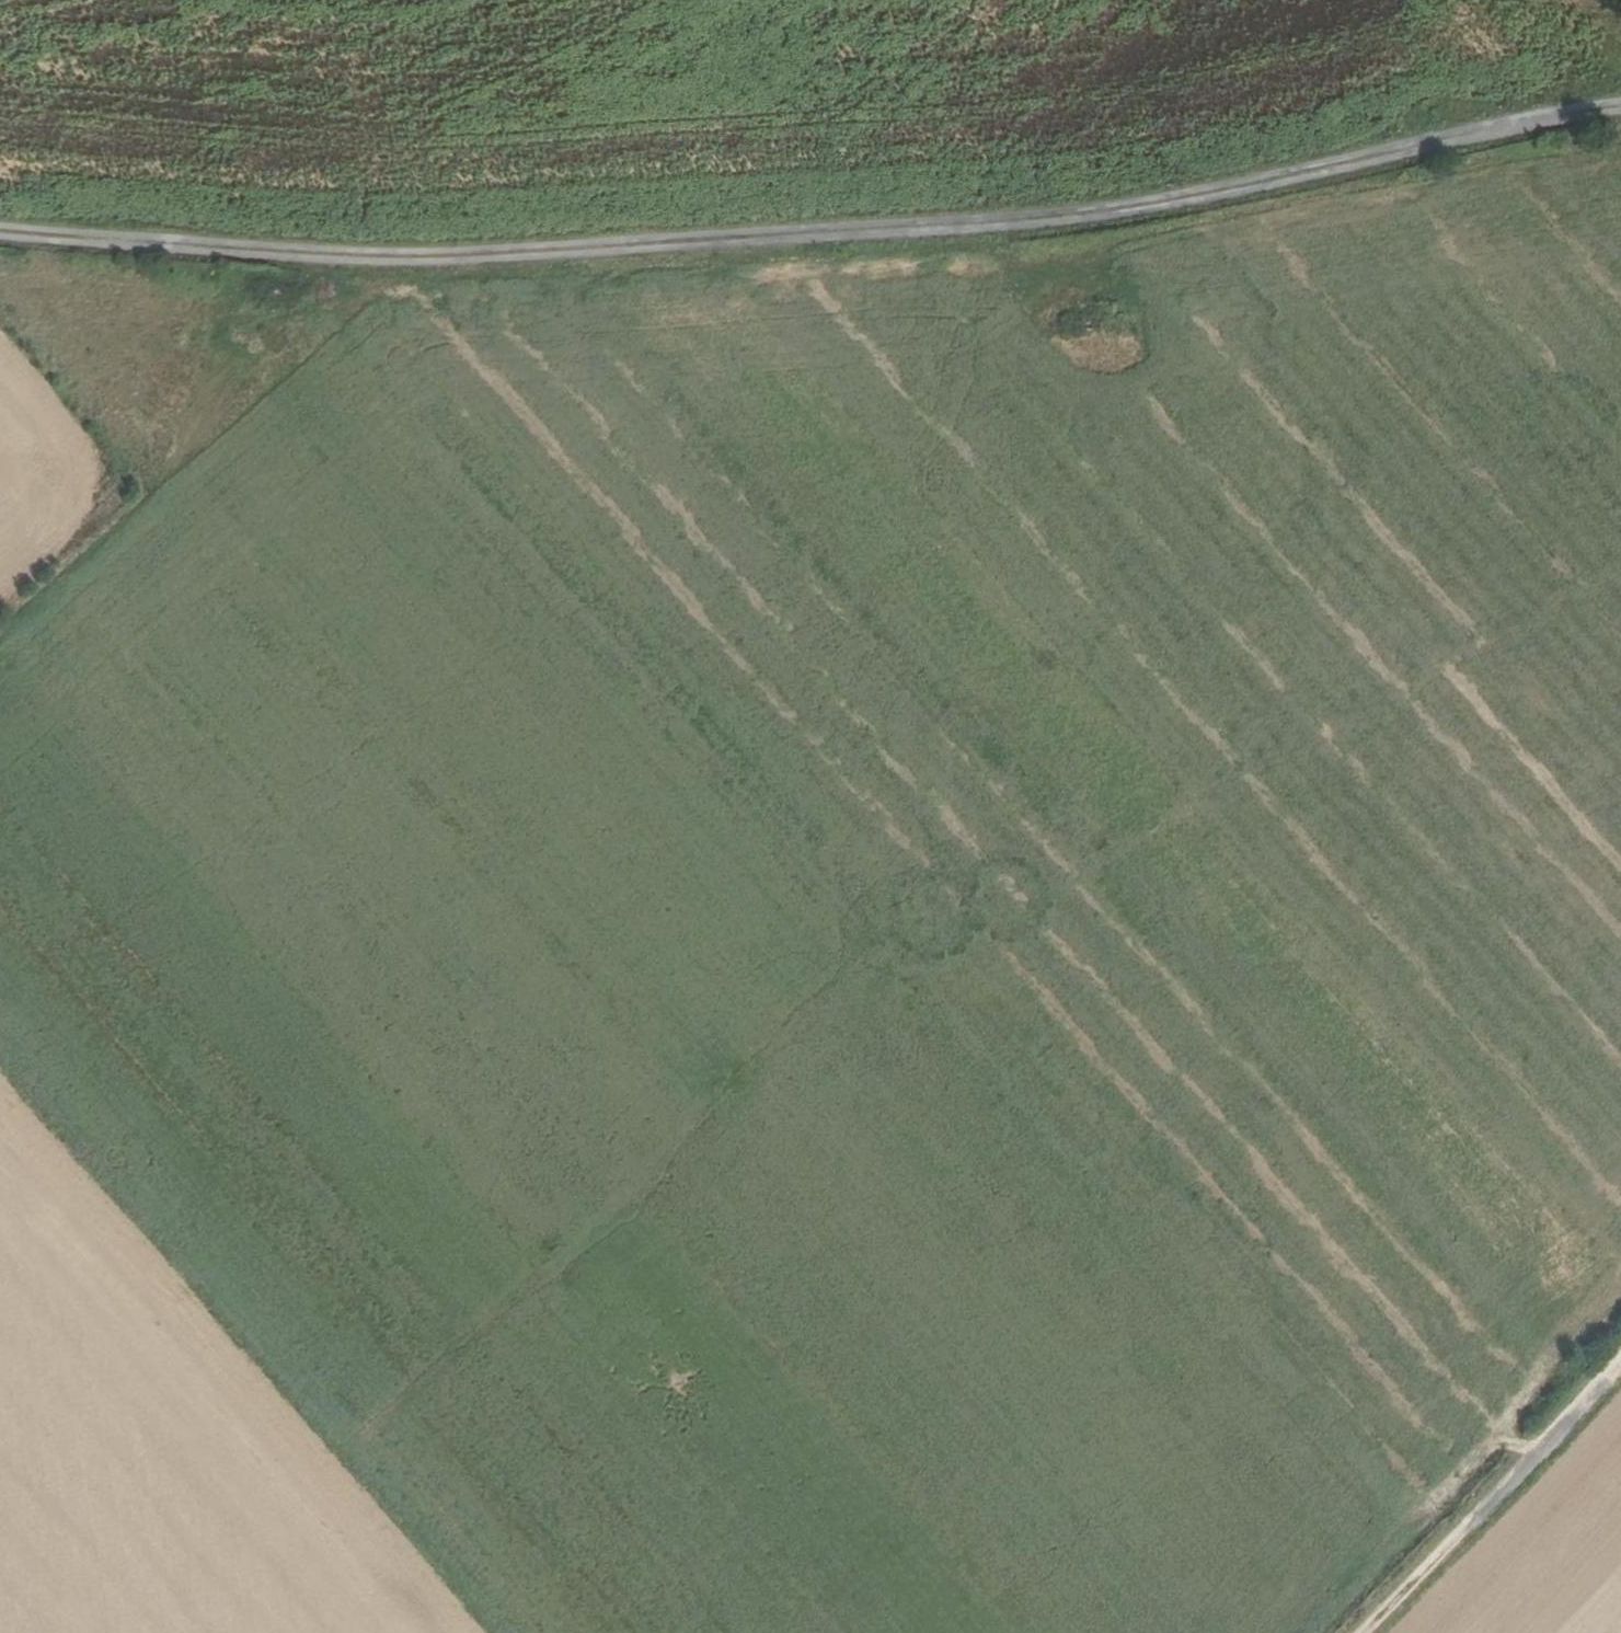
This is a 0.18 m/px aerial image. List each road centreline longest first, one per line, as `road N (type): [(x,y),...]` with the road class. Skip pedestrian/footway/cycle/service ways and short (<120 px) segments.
road 1 (track): [(0,227),(391,254),(1091,216),(1620,113)]
road 2 (track): [(1349,1632),(1620,1344)]

